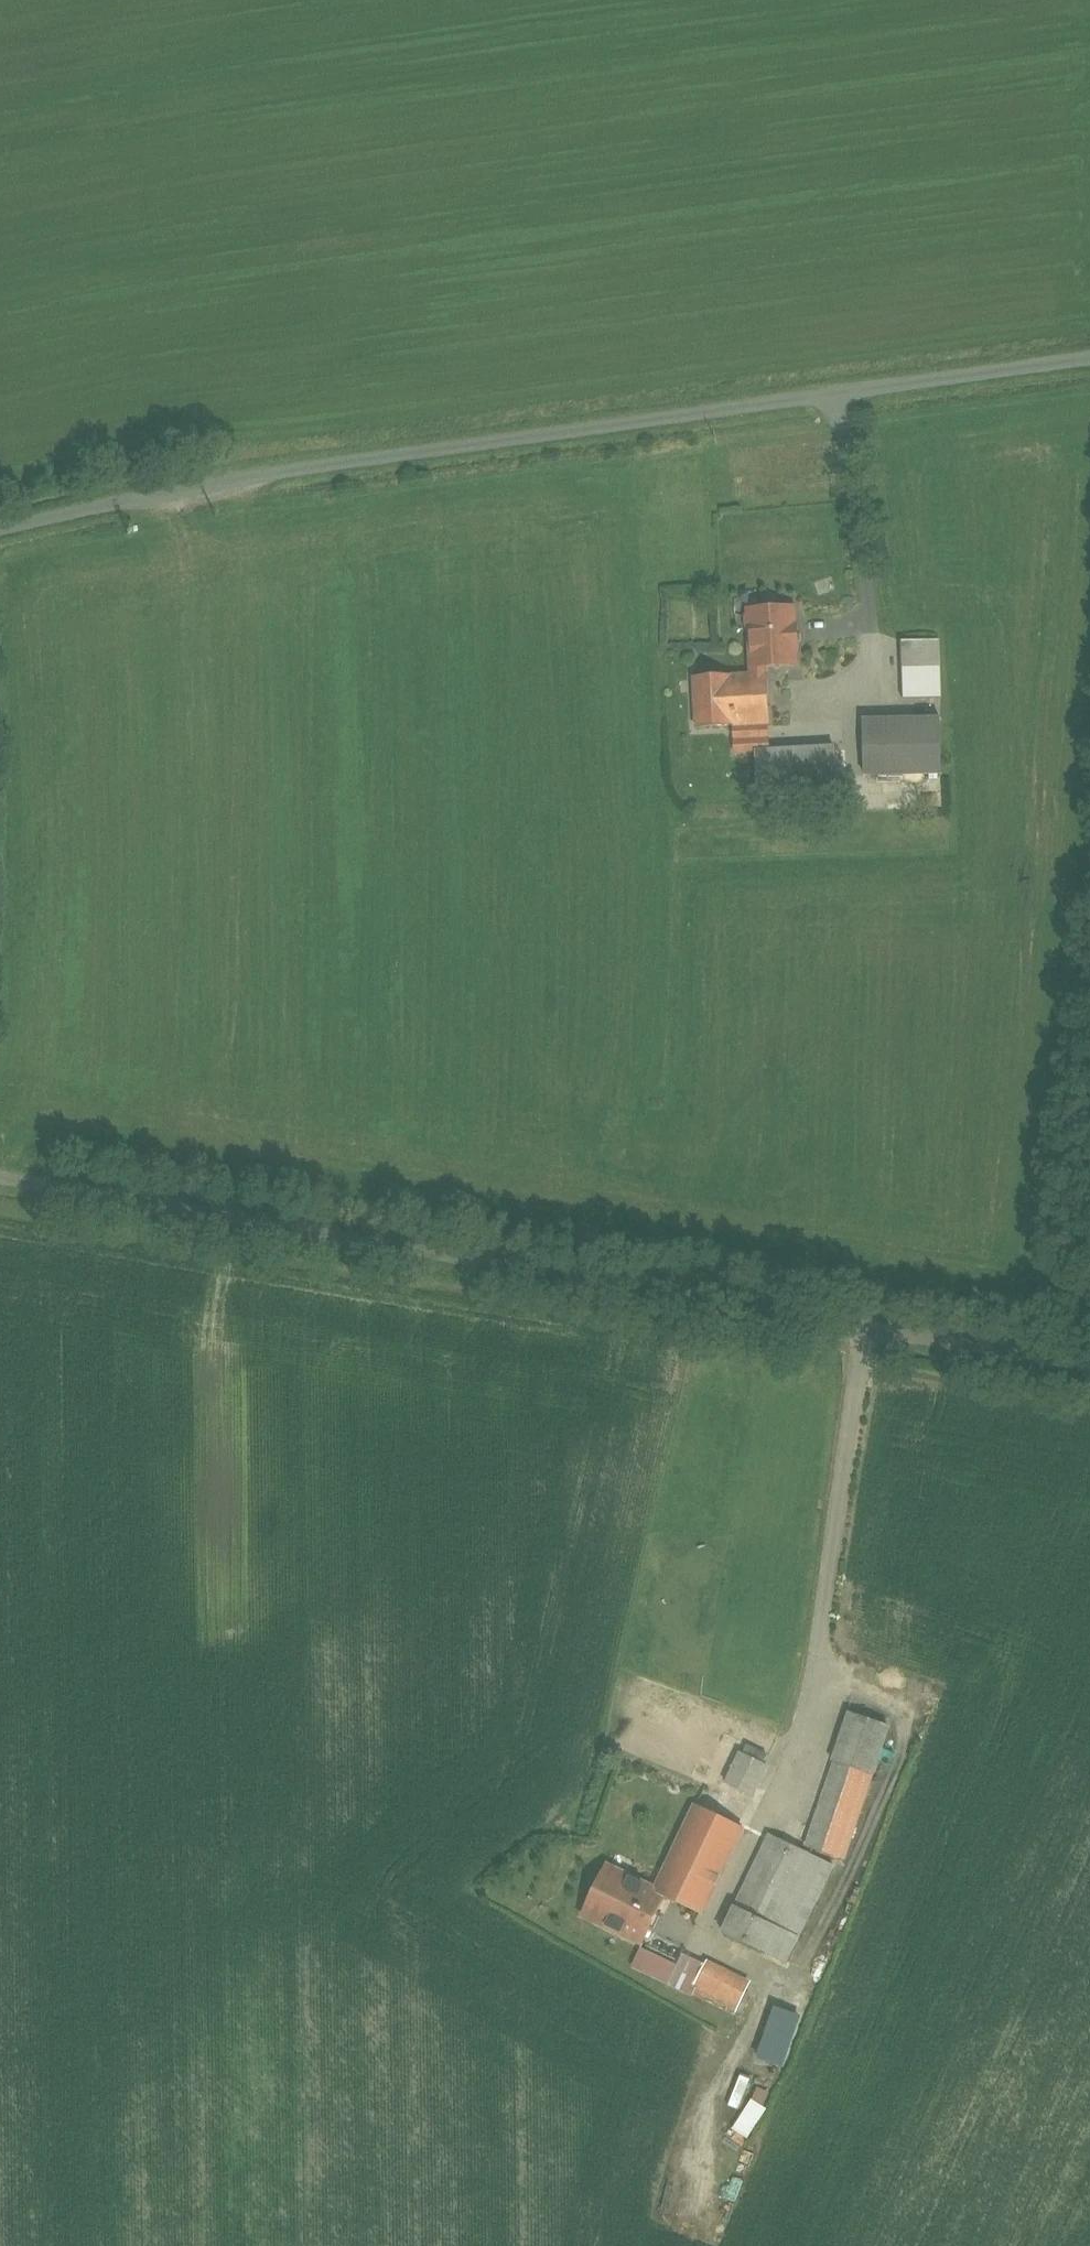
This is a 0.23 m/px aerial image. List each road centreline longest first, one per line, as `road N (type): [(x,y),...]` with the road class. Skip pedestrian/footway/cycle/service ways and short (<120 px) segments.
road 1 (residential): [(1089,1368),(0,1180)]
road 2 (unclassified): [(1089,359),(279,472),(0,533)]

